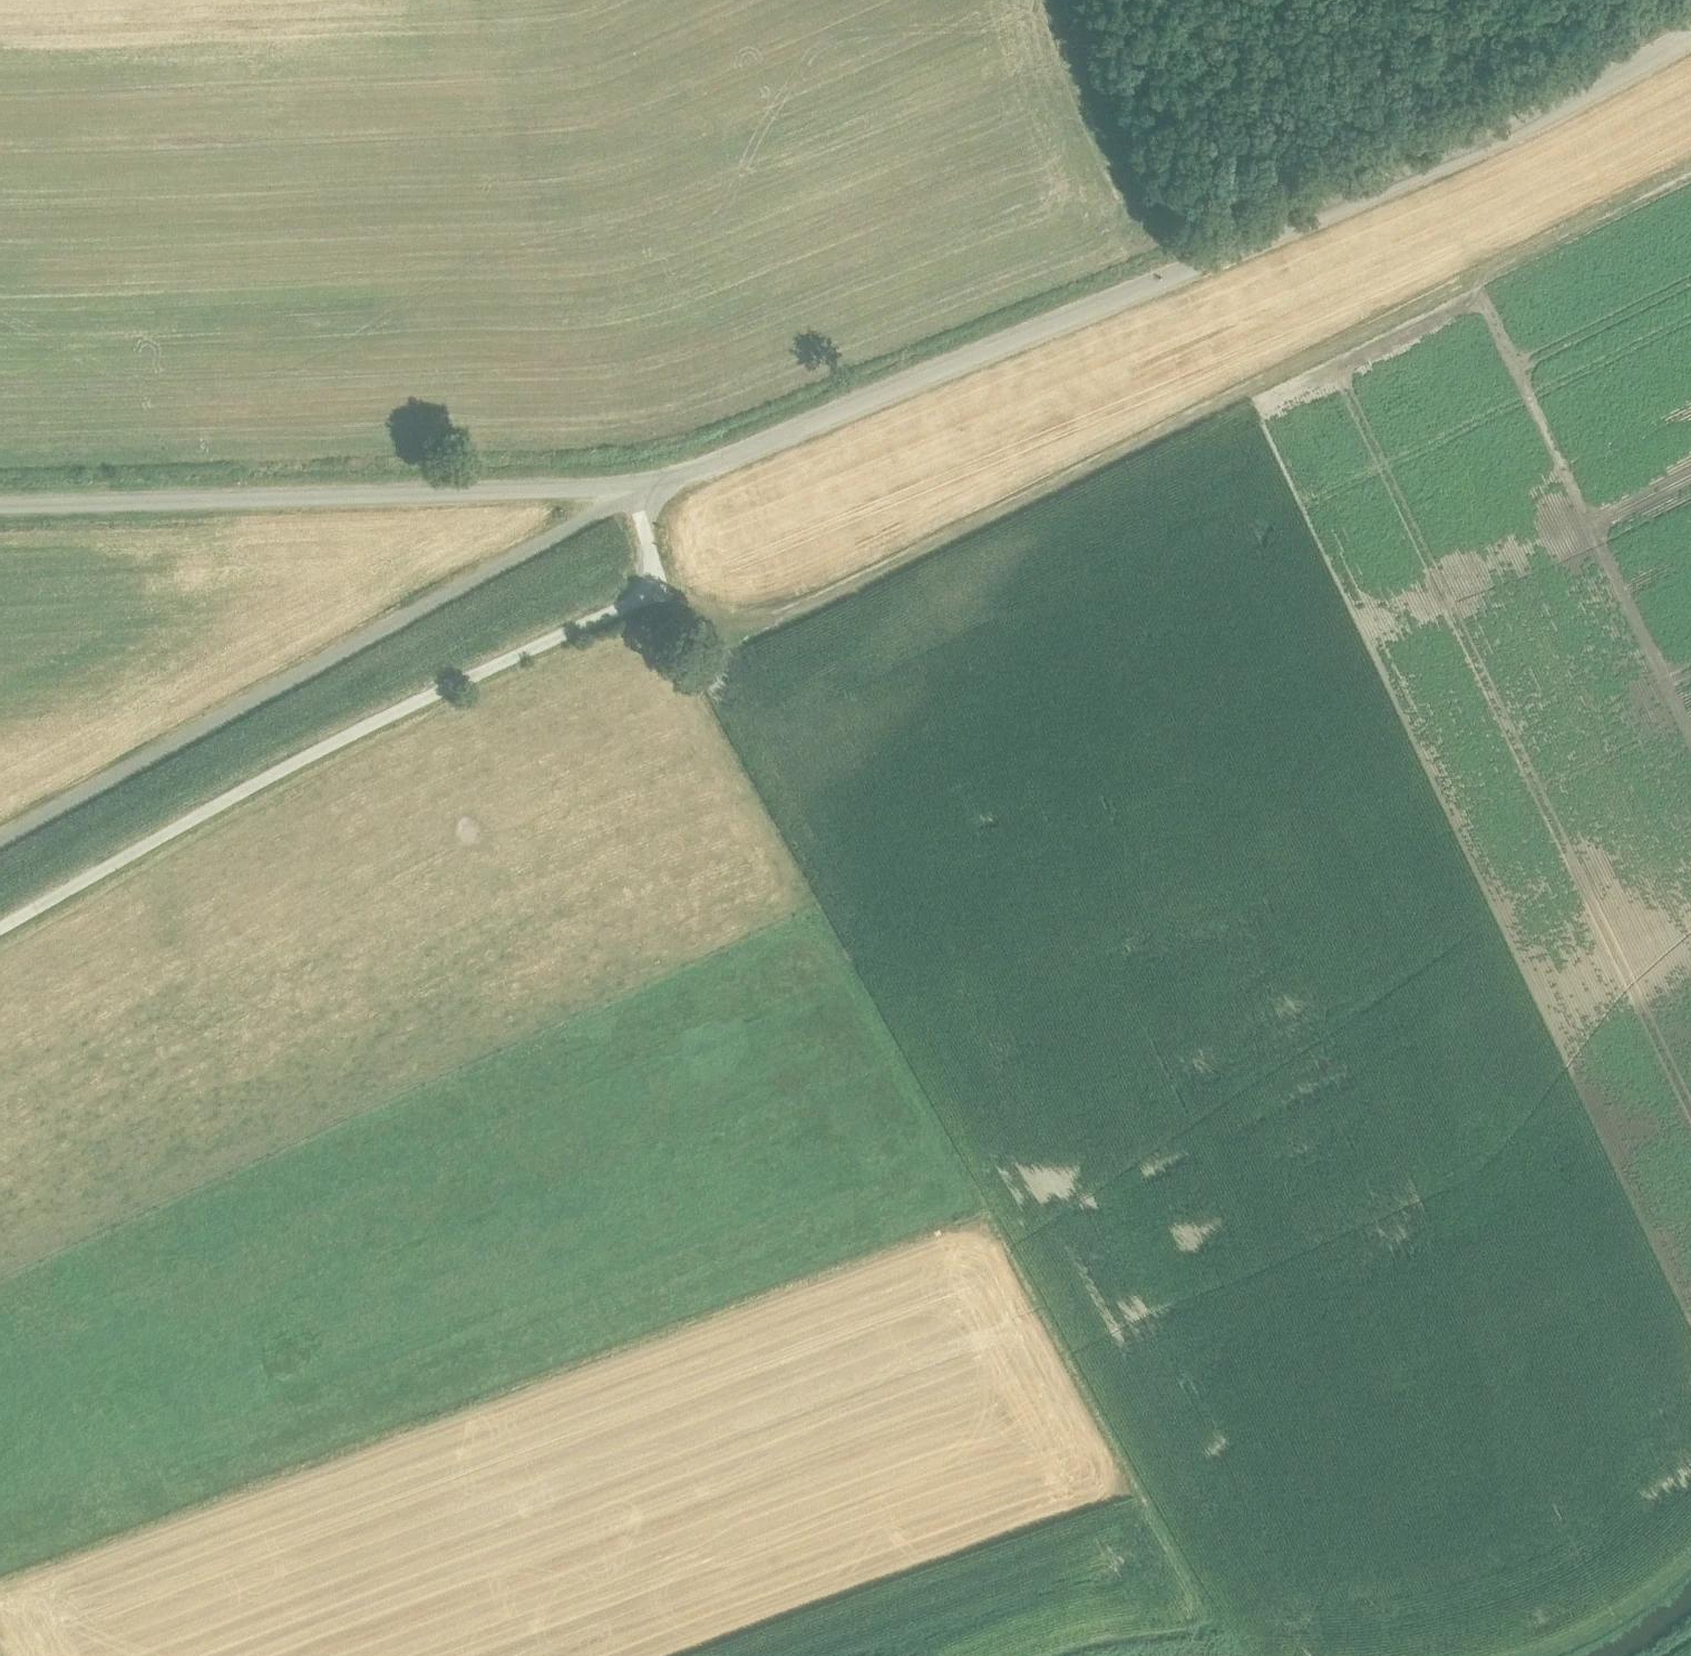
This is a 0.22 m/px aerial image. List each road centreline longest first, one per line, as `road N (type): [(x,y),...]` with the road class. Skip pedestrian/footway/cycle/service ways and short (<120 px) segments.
road 1 (unclassified): [(637,492),(1501,134),(1690,33)]
road 2 (unclassified): [(0,928),(273,777),(648,590),(637,492)]
road 3 (unclassified): [(0,844),(637,492)]
road 4 (unclassified): [(0,508),(637,492)]

